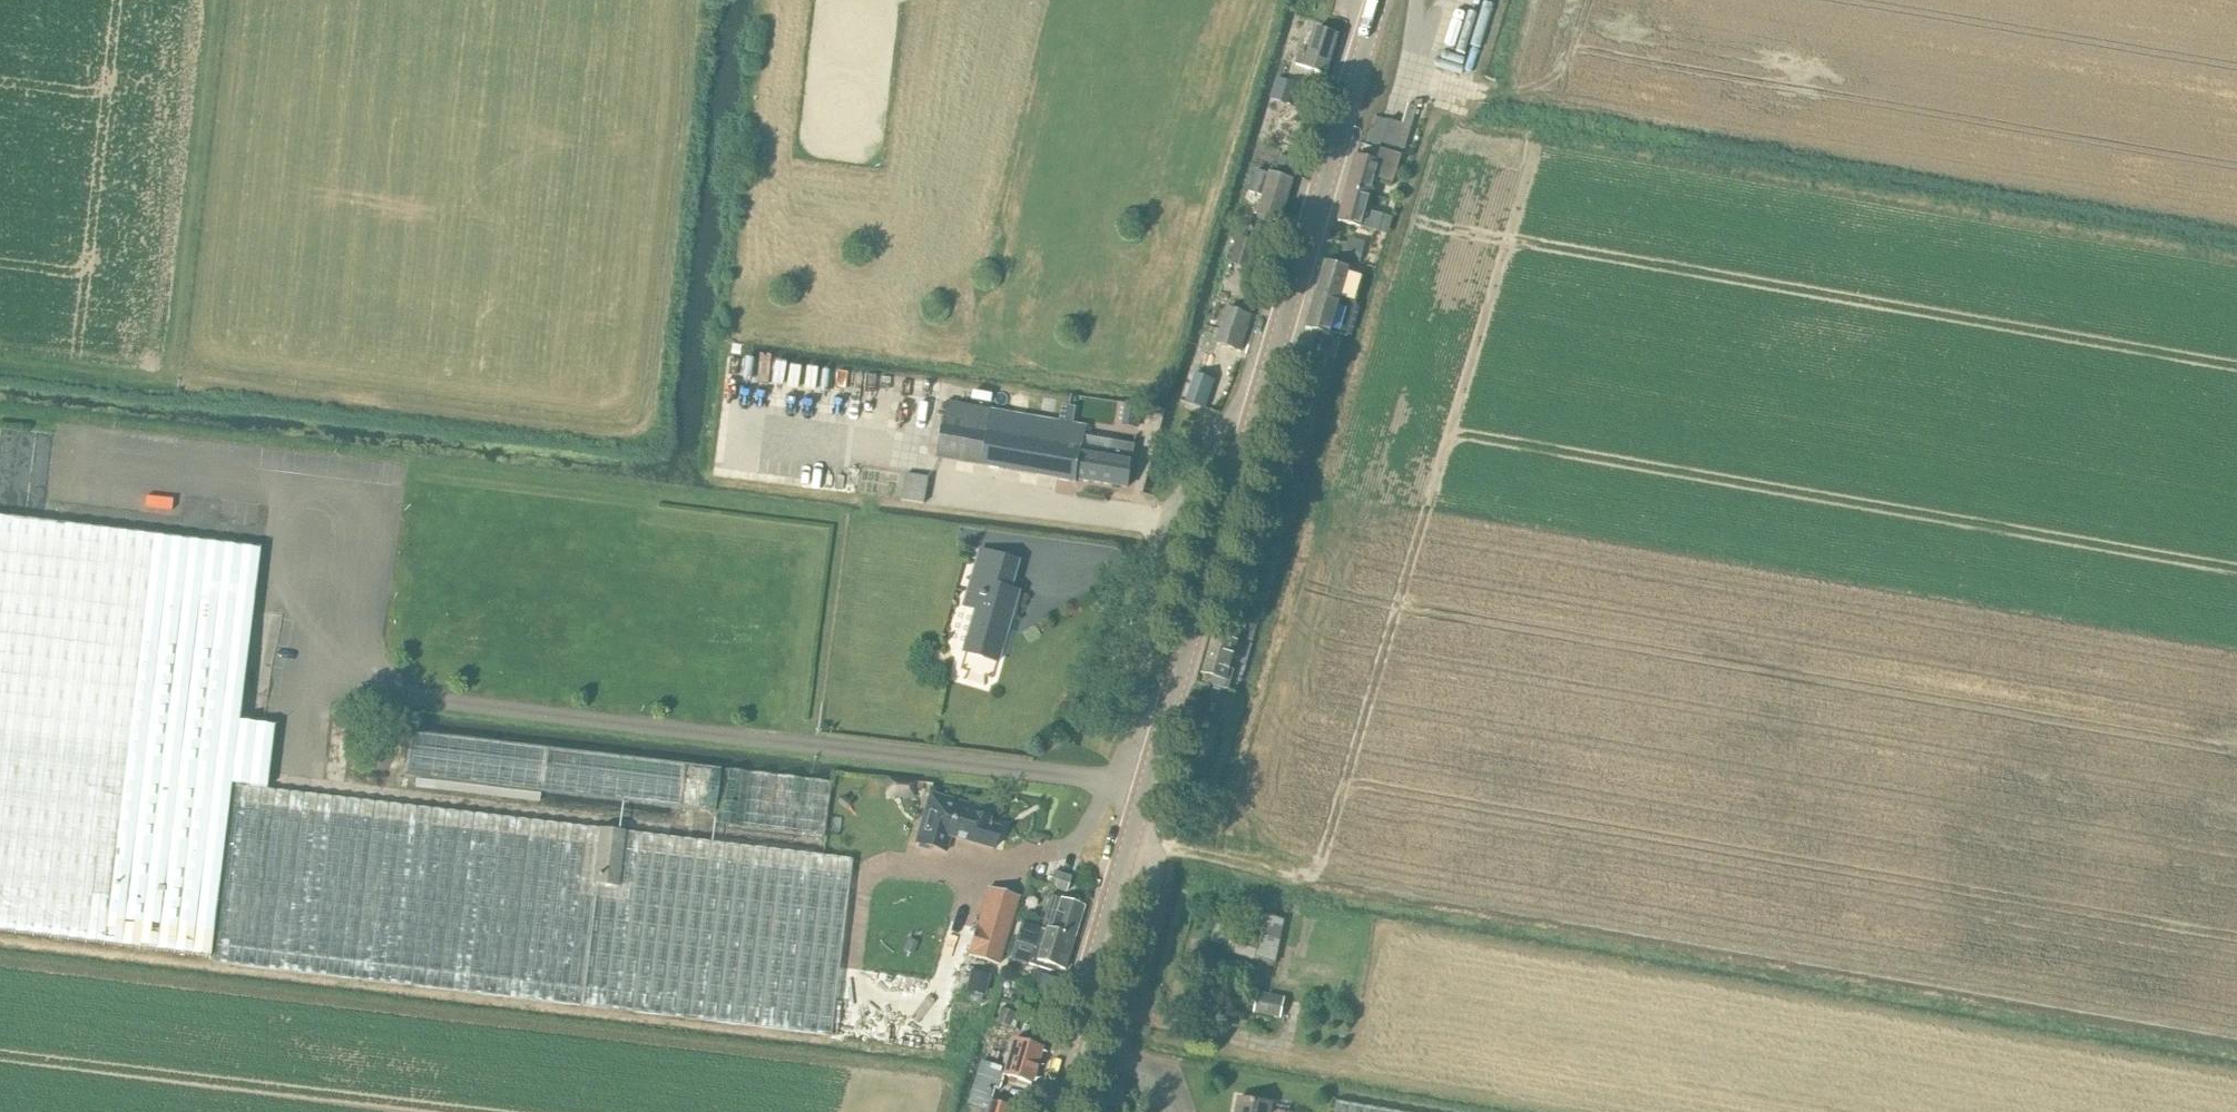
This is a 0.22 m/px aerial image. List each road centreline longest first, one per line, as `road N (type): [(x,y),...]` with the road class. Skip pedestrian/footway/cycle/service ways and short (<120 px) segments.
road 1 (secondary): [(1044,1111),(1370,33)]

